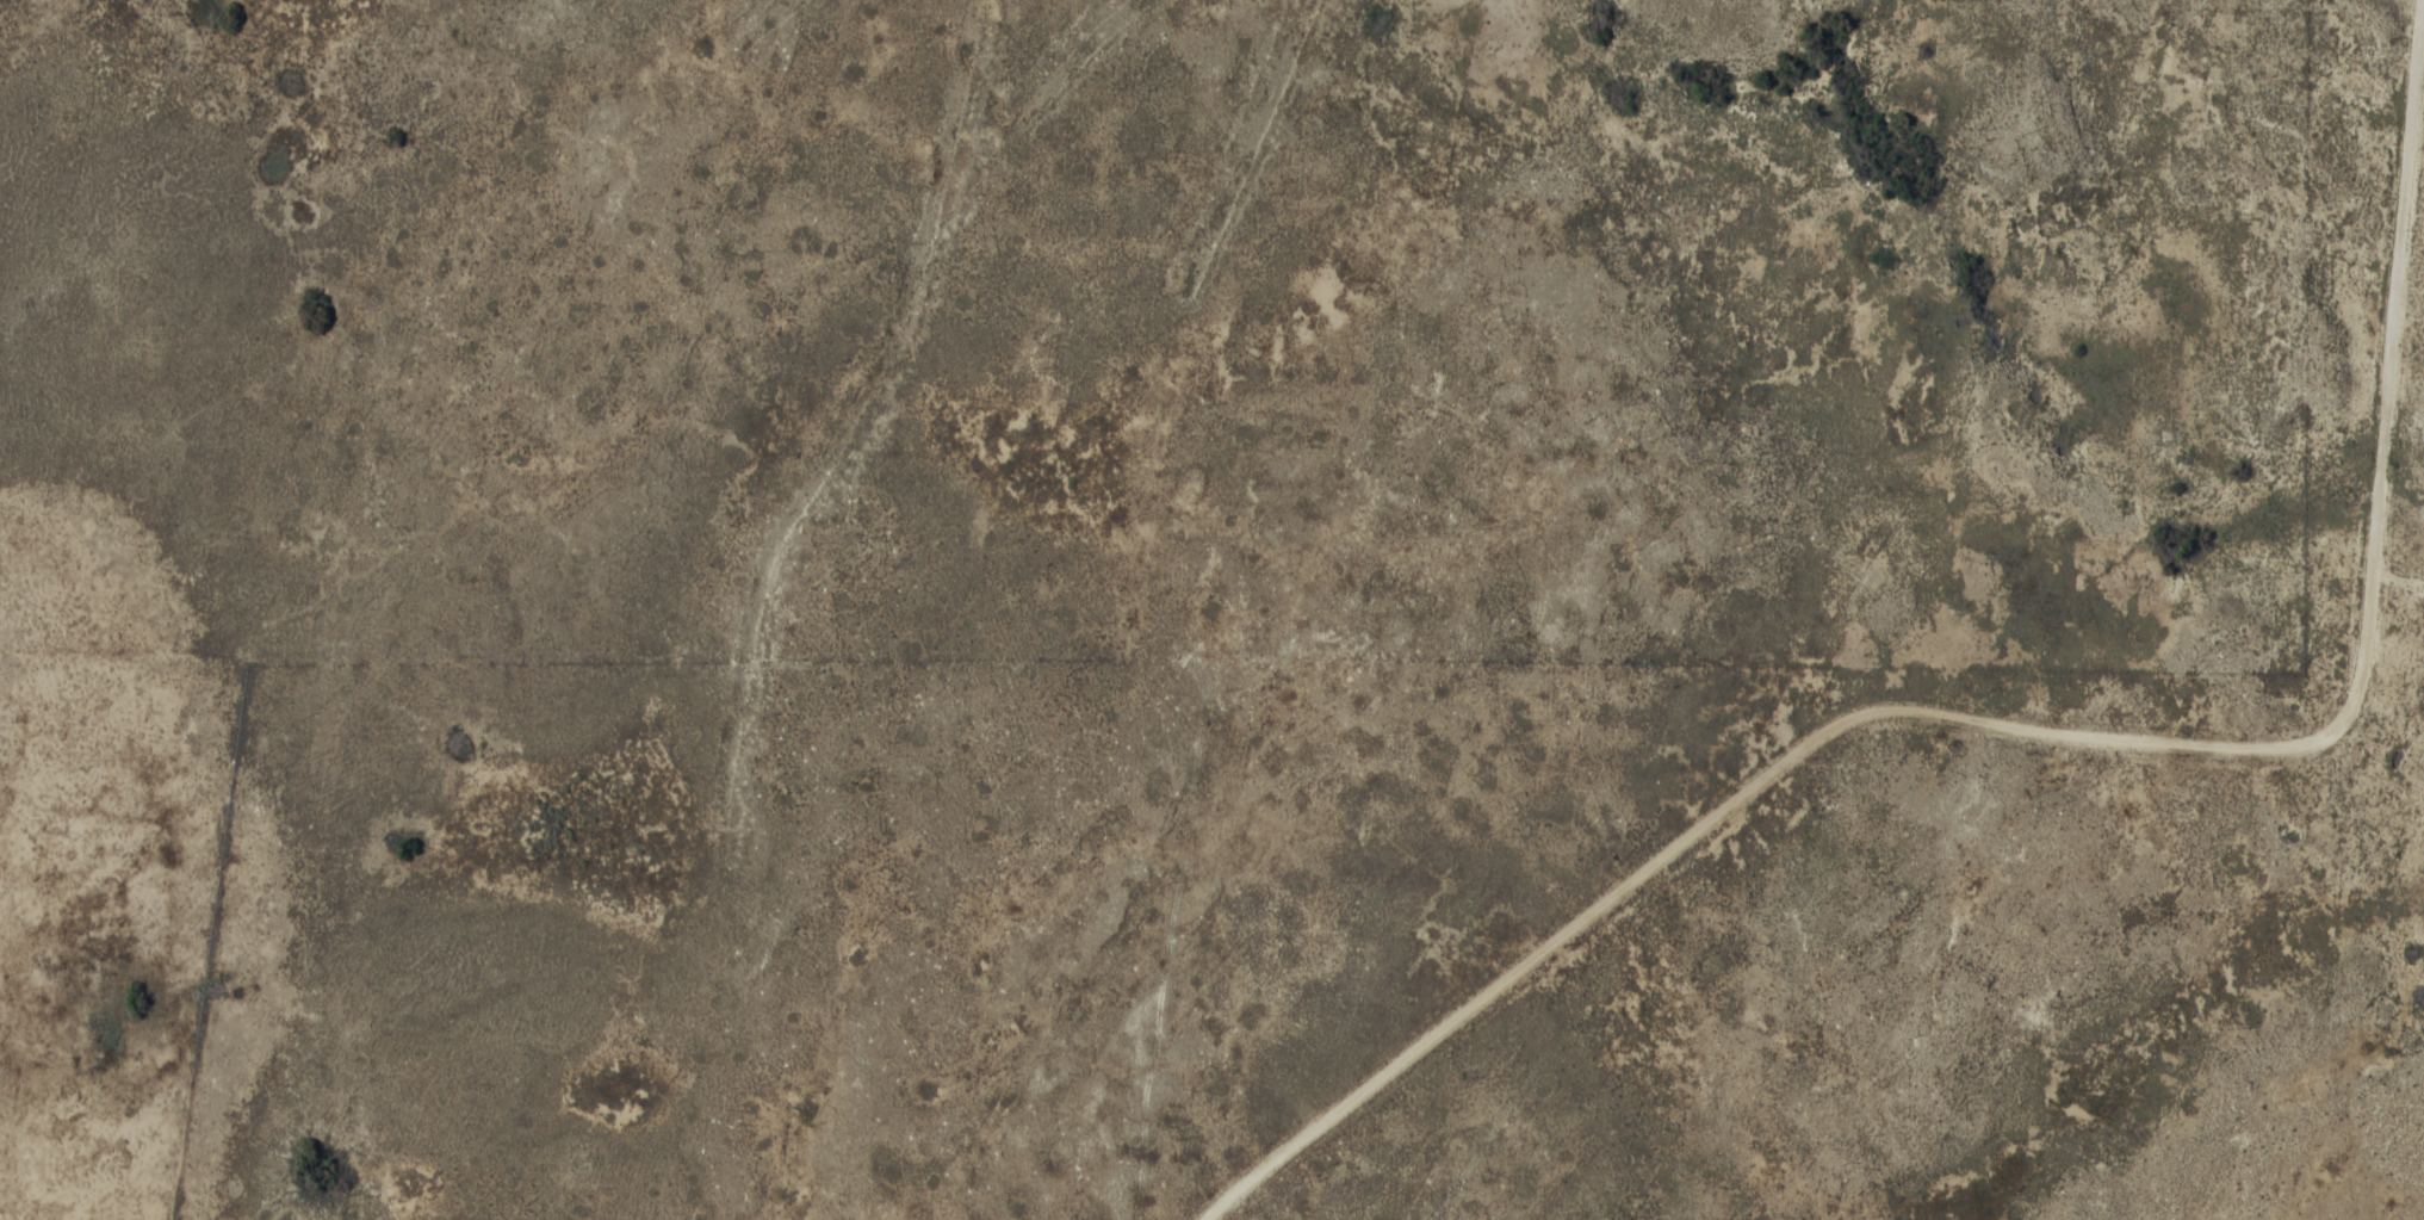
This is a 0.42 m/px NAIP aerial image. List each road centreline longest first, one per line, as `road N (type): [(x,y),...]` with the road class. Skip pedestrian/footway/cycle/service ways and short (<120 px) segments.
road 1 (residential): [(1191,1219),(1817,736),(1915,712),(2262,710),(2330,680),(2360,559),(2408,0)]

